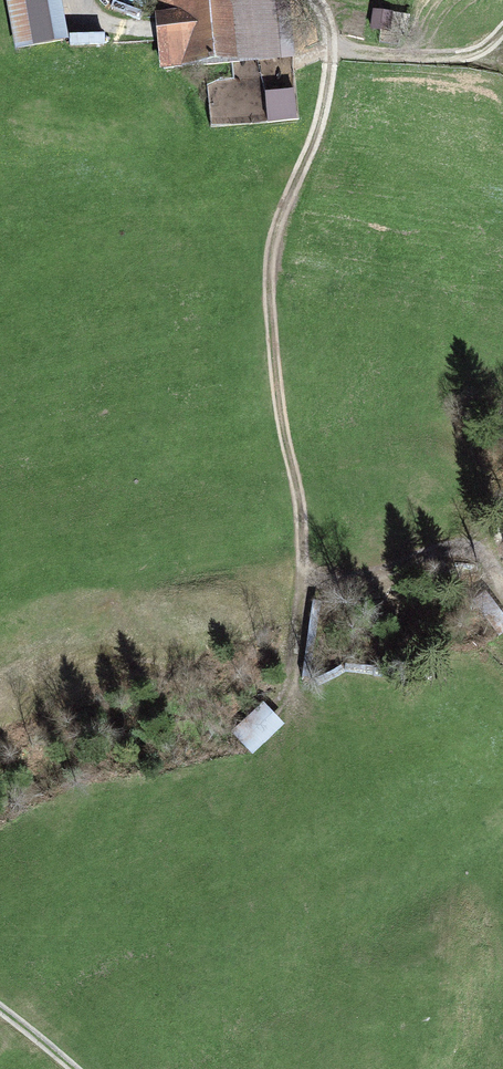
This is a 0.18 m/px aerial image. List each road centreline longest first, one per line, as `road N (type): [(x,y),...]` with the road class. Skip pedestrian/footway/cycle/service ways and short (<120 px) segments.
road 1 (track): [(313,0),(334,48),(322,121),(278,218),(266,282),(276,402),(302,515),(302,577),(478,549),(502,575)]
road 2 (track): [(334,48),(406,59),(478,54),(502,29)]
road 3 (track): [(302,577),(290,707)]

